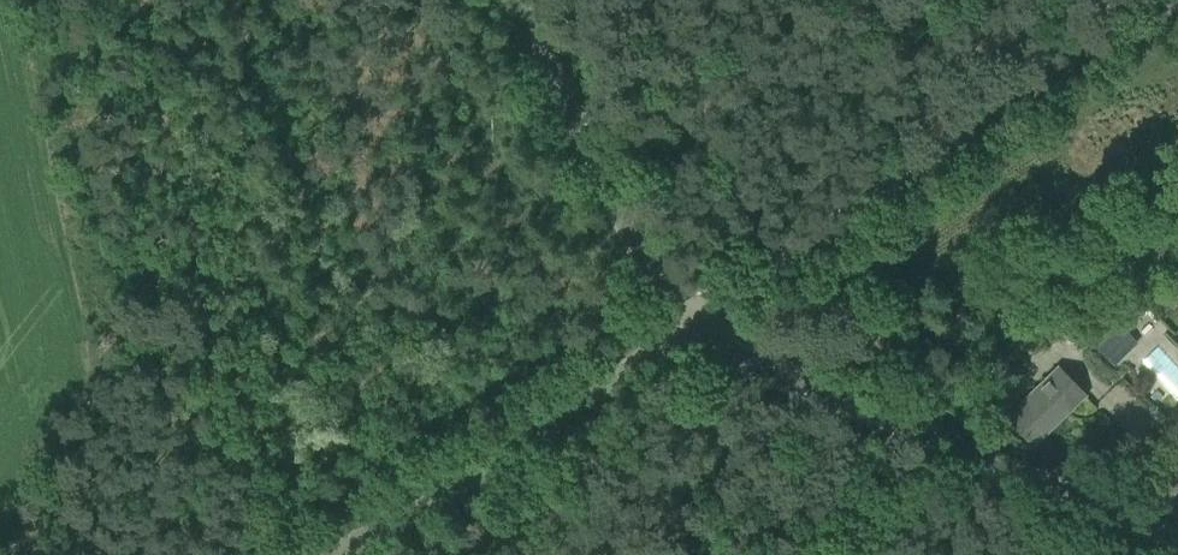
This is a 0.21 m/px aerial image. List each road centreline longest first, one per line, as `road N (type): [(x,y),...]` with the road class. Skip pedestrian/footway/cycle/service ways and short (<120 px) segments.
road 1 (unclassified): [(690,318),(1156,0)]
road 2 (unclassified): [(1177,537),(720,340),(690,318)]
road 3 (unclassified): [(329,554),(640,366),(690,318)]
road 4 (unclassified): [(690,318),(657,281),(518,0)]

